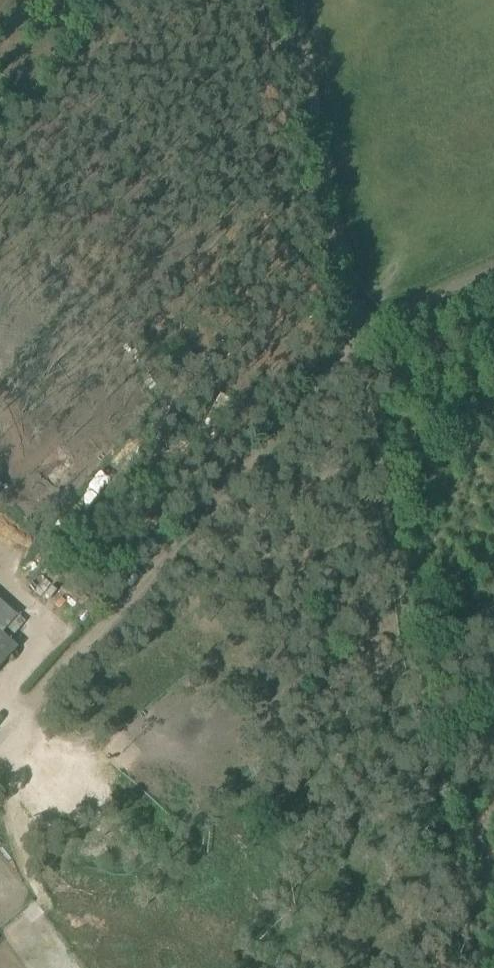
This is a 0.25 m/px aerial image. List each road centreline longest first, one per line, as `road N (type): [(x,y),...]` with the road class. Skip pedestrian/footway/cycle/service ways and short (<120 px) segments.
road 1 (track): [(477,967),(354,353)]
road 2 (track): [(43,693),(354,353)]
road 3 (track): [(354,353),(289,0)]
road 4 (track): [(67,318),(240,475)]
road 5 (track): [(354,353),(493,283)]

